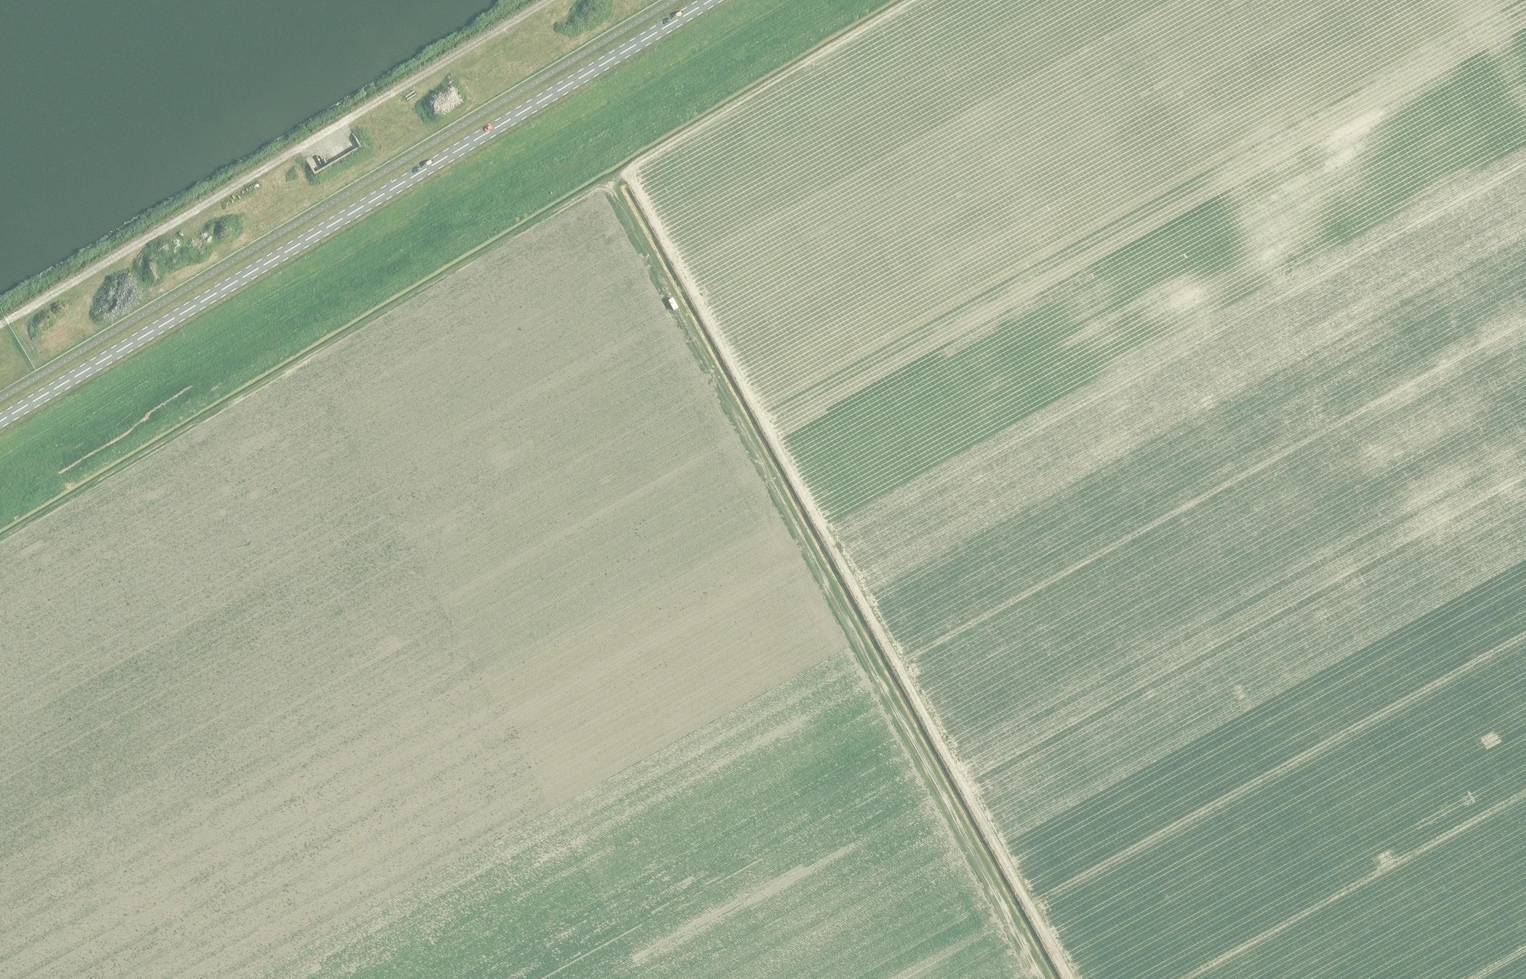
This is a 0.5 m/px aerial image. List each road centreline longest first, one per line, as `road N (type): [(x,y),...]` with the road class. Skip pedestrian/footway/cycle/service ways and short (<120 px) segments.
road 1 (secondary): [(0,419),(709,0)]

